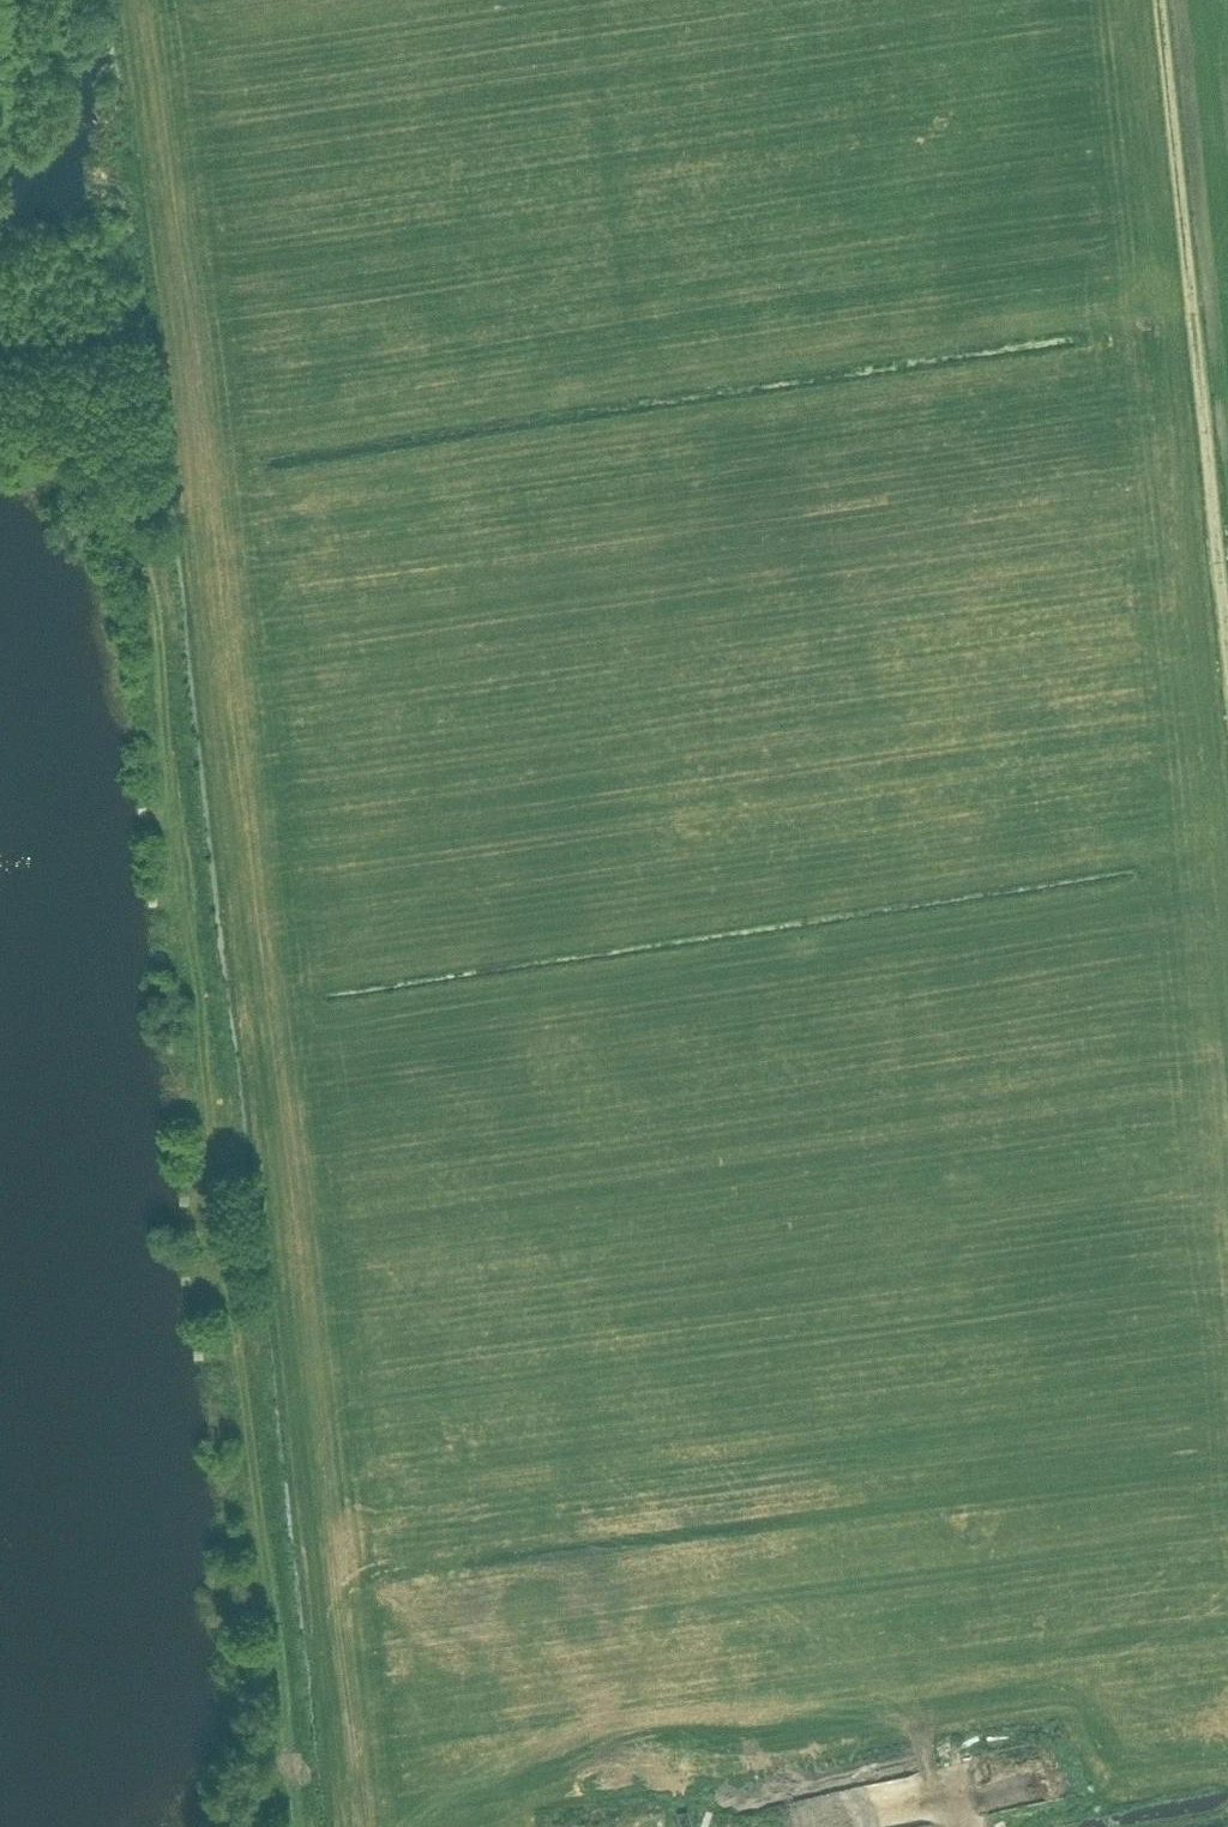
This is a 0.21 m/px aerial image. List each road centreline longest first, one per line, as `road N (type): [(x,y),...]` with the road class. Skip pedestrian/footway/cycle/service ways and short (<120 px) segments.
road 1 (track): [(1227,666),(1159,0)]

